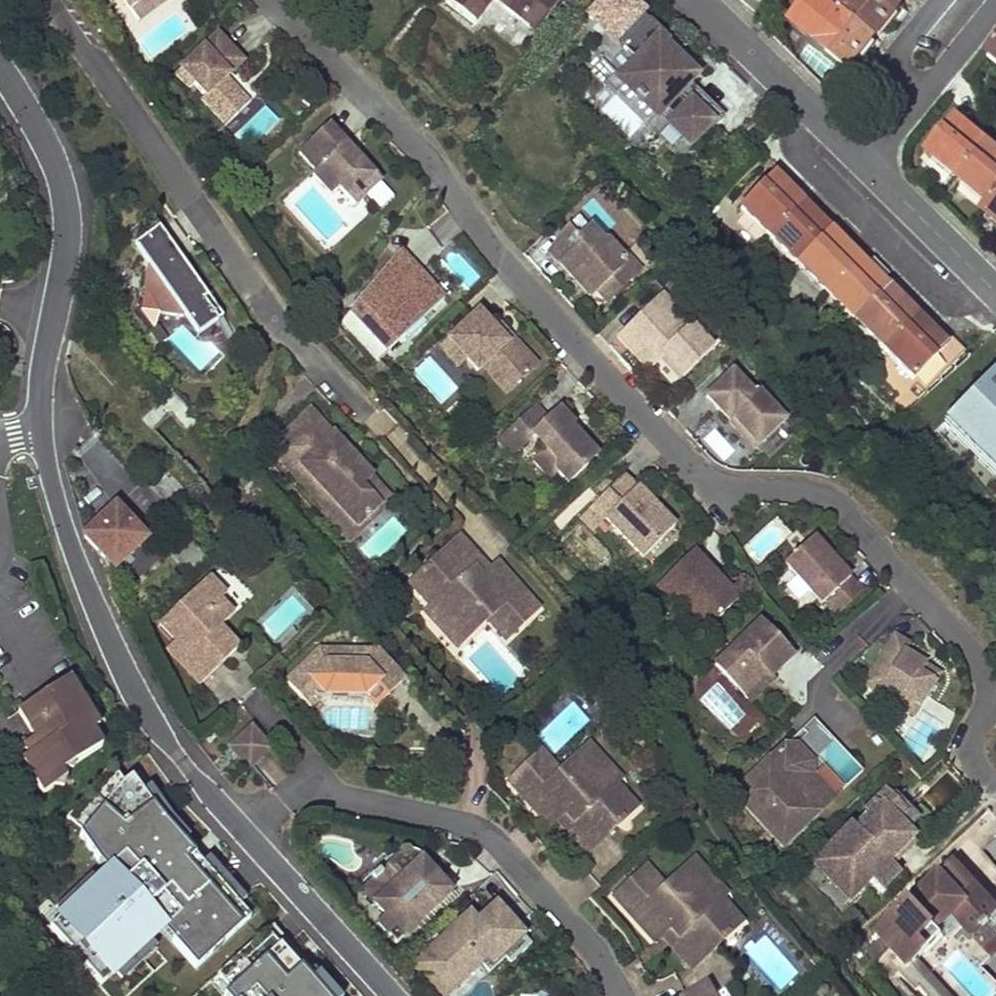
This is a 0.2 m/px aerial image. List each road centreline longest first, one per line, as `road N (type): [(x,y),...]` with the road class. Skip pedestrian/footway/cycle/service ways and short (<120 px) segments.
road 1 (unclassified): [(0,69),(54,160),(66,198),(39,427),(77,564),(133,691),(183,762),(395,995)]
road 2 (residential): [(266,0),(415,150),(528,296),(698,476),(722,489),(800,491),(844,513),(995,682)]
road 3 (residential): [(58,0),(278,330),(356,412)]
road 4 (residential): [(867,164),(697,0)]
road 5 (residential): [(867,164),(995,9)]
road 6 (residential): [(995,293),(867,164)]

